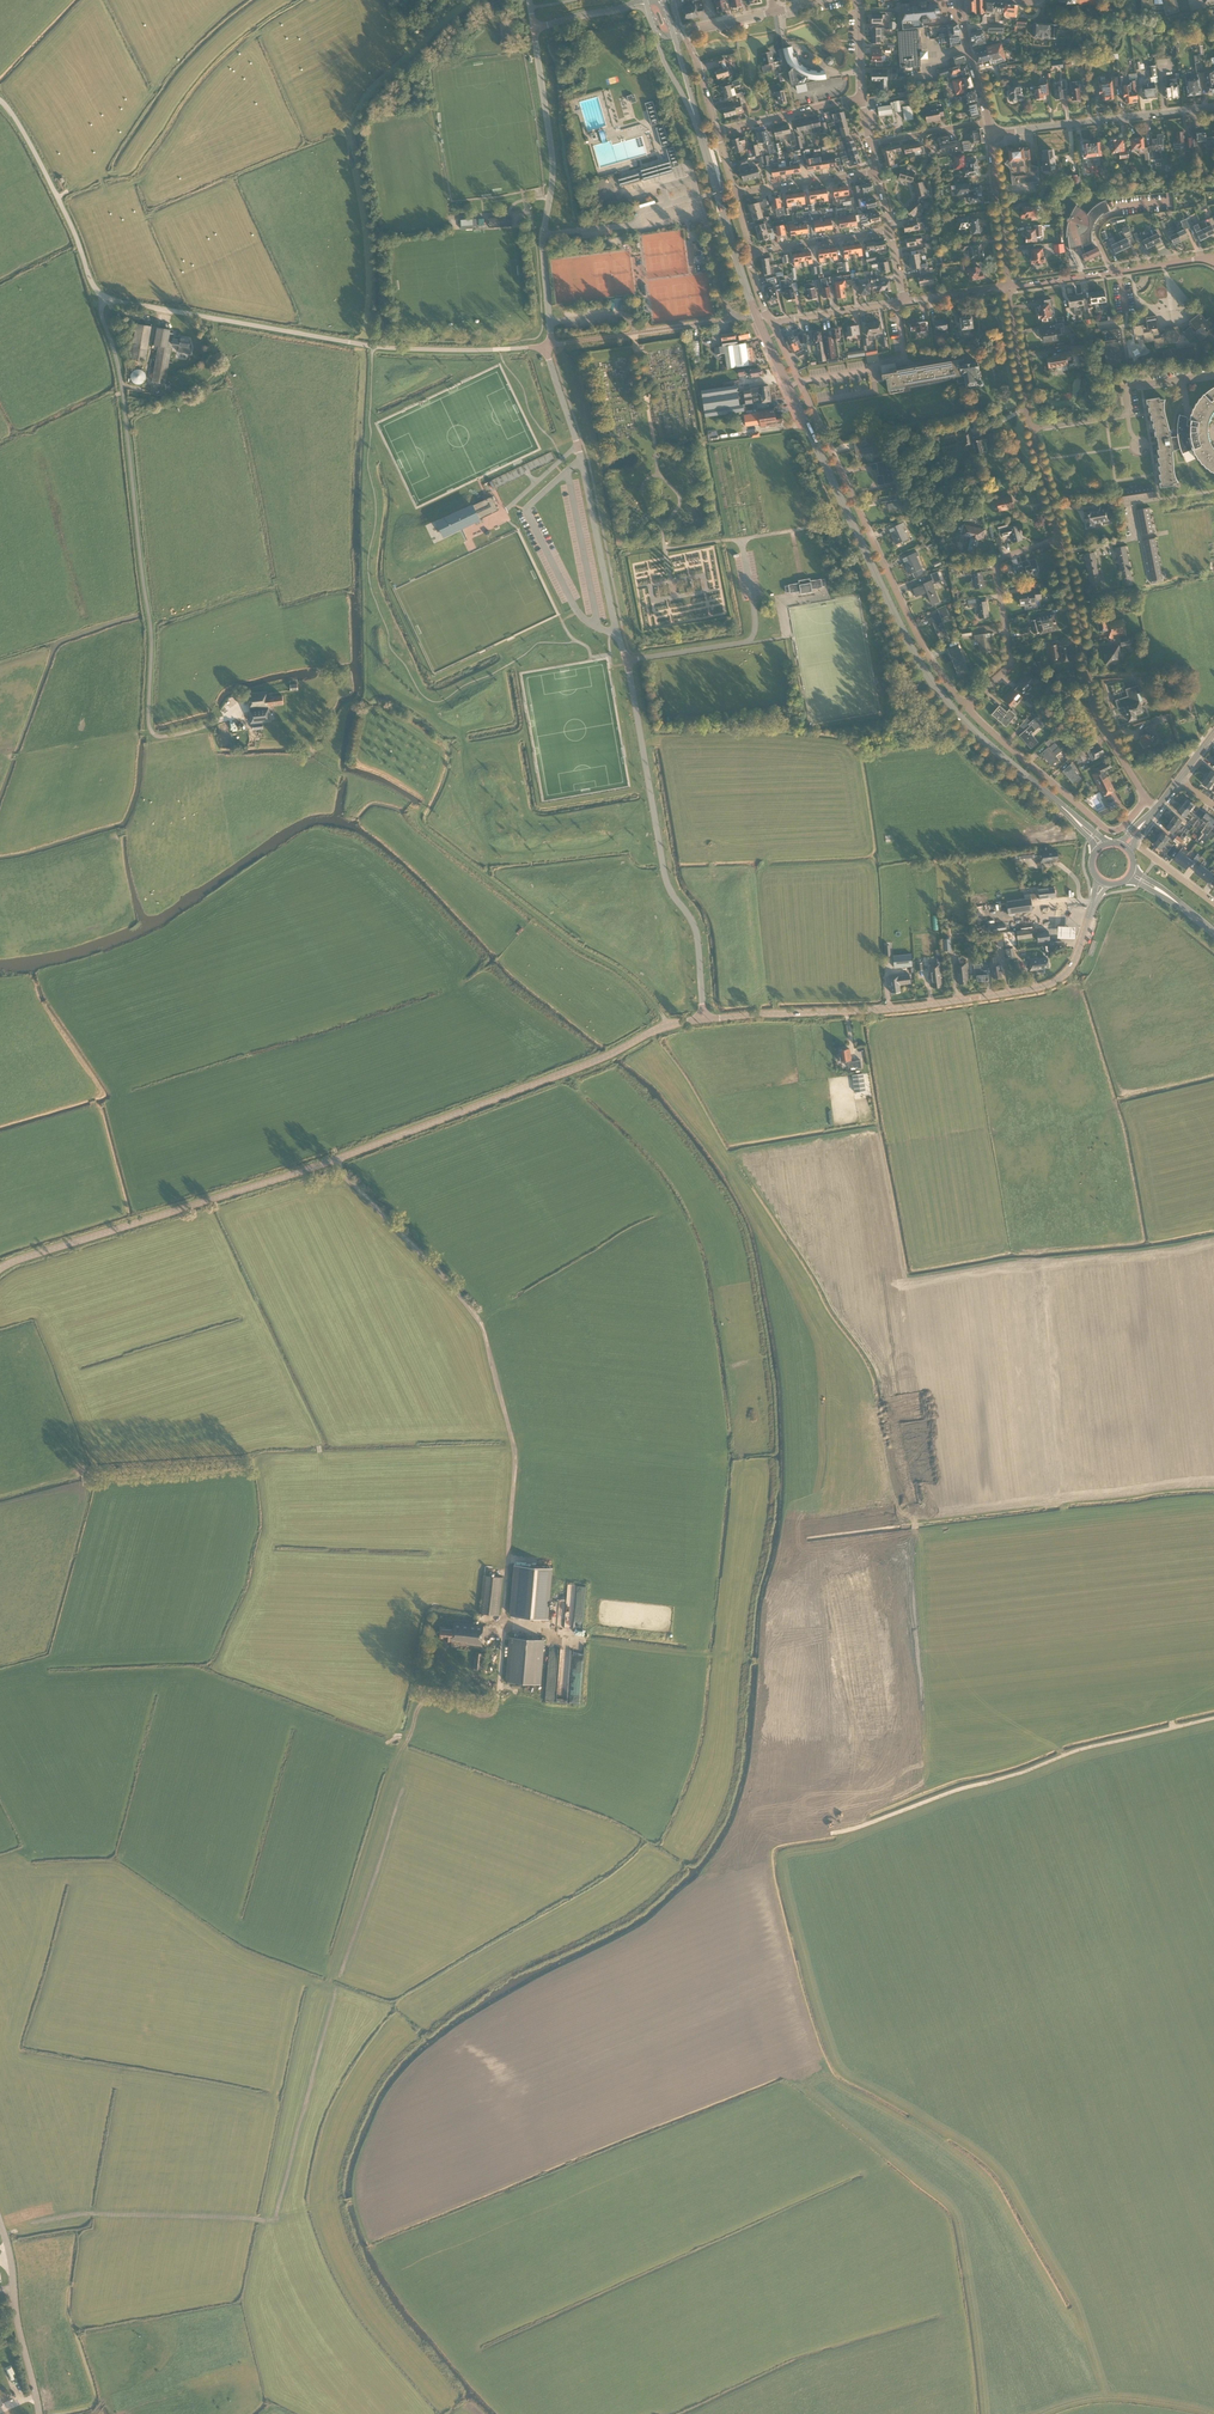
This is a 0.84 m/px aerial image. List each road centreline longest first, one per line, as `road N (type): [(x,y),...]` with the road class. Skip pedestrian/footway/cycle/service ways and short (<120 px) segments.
road 1 (tertiary): [(0,1268),(334,1160),(660,1027),(703,1019)]
road 2 (unclassified): [(548,346),(629,671),(666,880),(697,935),(703,1019)]
road 3 (unclassified): [(0,101),(42,168),(90,283),(110,300),(373,346),(548,346)]
road 4 (primary): [(1104,849),(960,717),(924,670),(755,313)]
road 5 (tertiary): [(703,1019),(875,1011),(1042,987),(1071,967),(1105,885)]
road 6 (residential): [(966,706),(922,644),(771,321)]
road 7 (track): [(669,1024),(630,978),(560,934),(423,828),(419,814)]
road 8 (residential): [(1146,799),(1092,702),(1062,553)]
road 9 (residential): [(1146,799),(1122,828),(1109,830),(966,706)]
road 10 (residential): [(966,706),(1010,663),(997,561),(1058,540)]
road 11 (residential): [(990,135),(1213,108)]
road 12 (residential): [(1031,429),(1127,414),(1128,387),(1213,374)]
road 13 (unclassified): [(542,235),(552,154),(535,28)]
road 14 (residential): [(1008,286),(1210,259)]
road 15 (primary): [(755,313),(696,119)]
road 16 (tertiary): [(40,2413),(0,2224)]
road 17 (unclassified): [(542,235),(637,224),(642,230),(702,212)]
road 18 (residential): [(1008,286),(990,135)]
road 19 (residential): [(717,132),(861,98)]
road 20 (residential): [(1031,429),(1008,286)]
road 21 (residential): [(734,195),(876,174)]
road 22 (residential): [(752,253),(892,232)]
road 23 (residential): [(1062,553),(1133,538),(1127,503),(1159,499)]
road 24 (residential): [(771,321),(905,301)]
road 25 (residential): [(987,121),(961,0)]
road 26 (residential): [(869,145),(987,121)]

